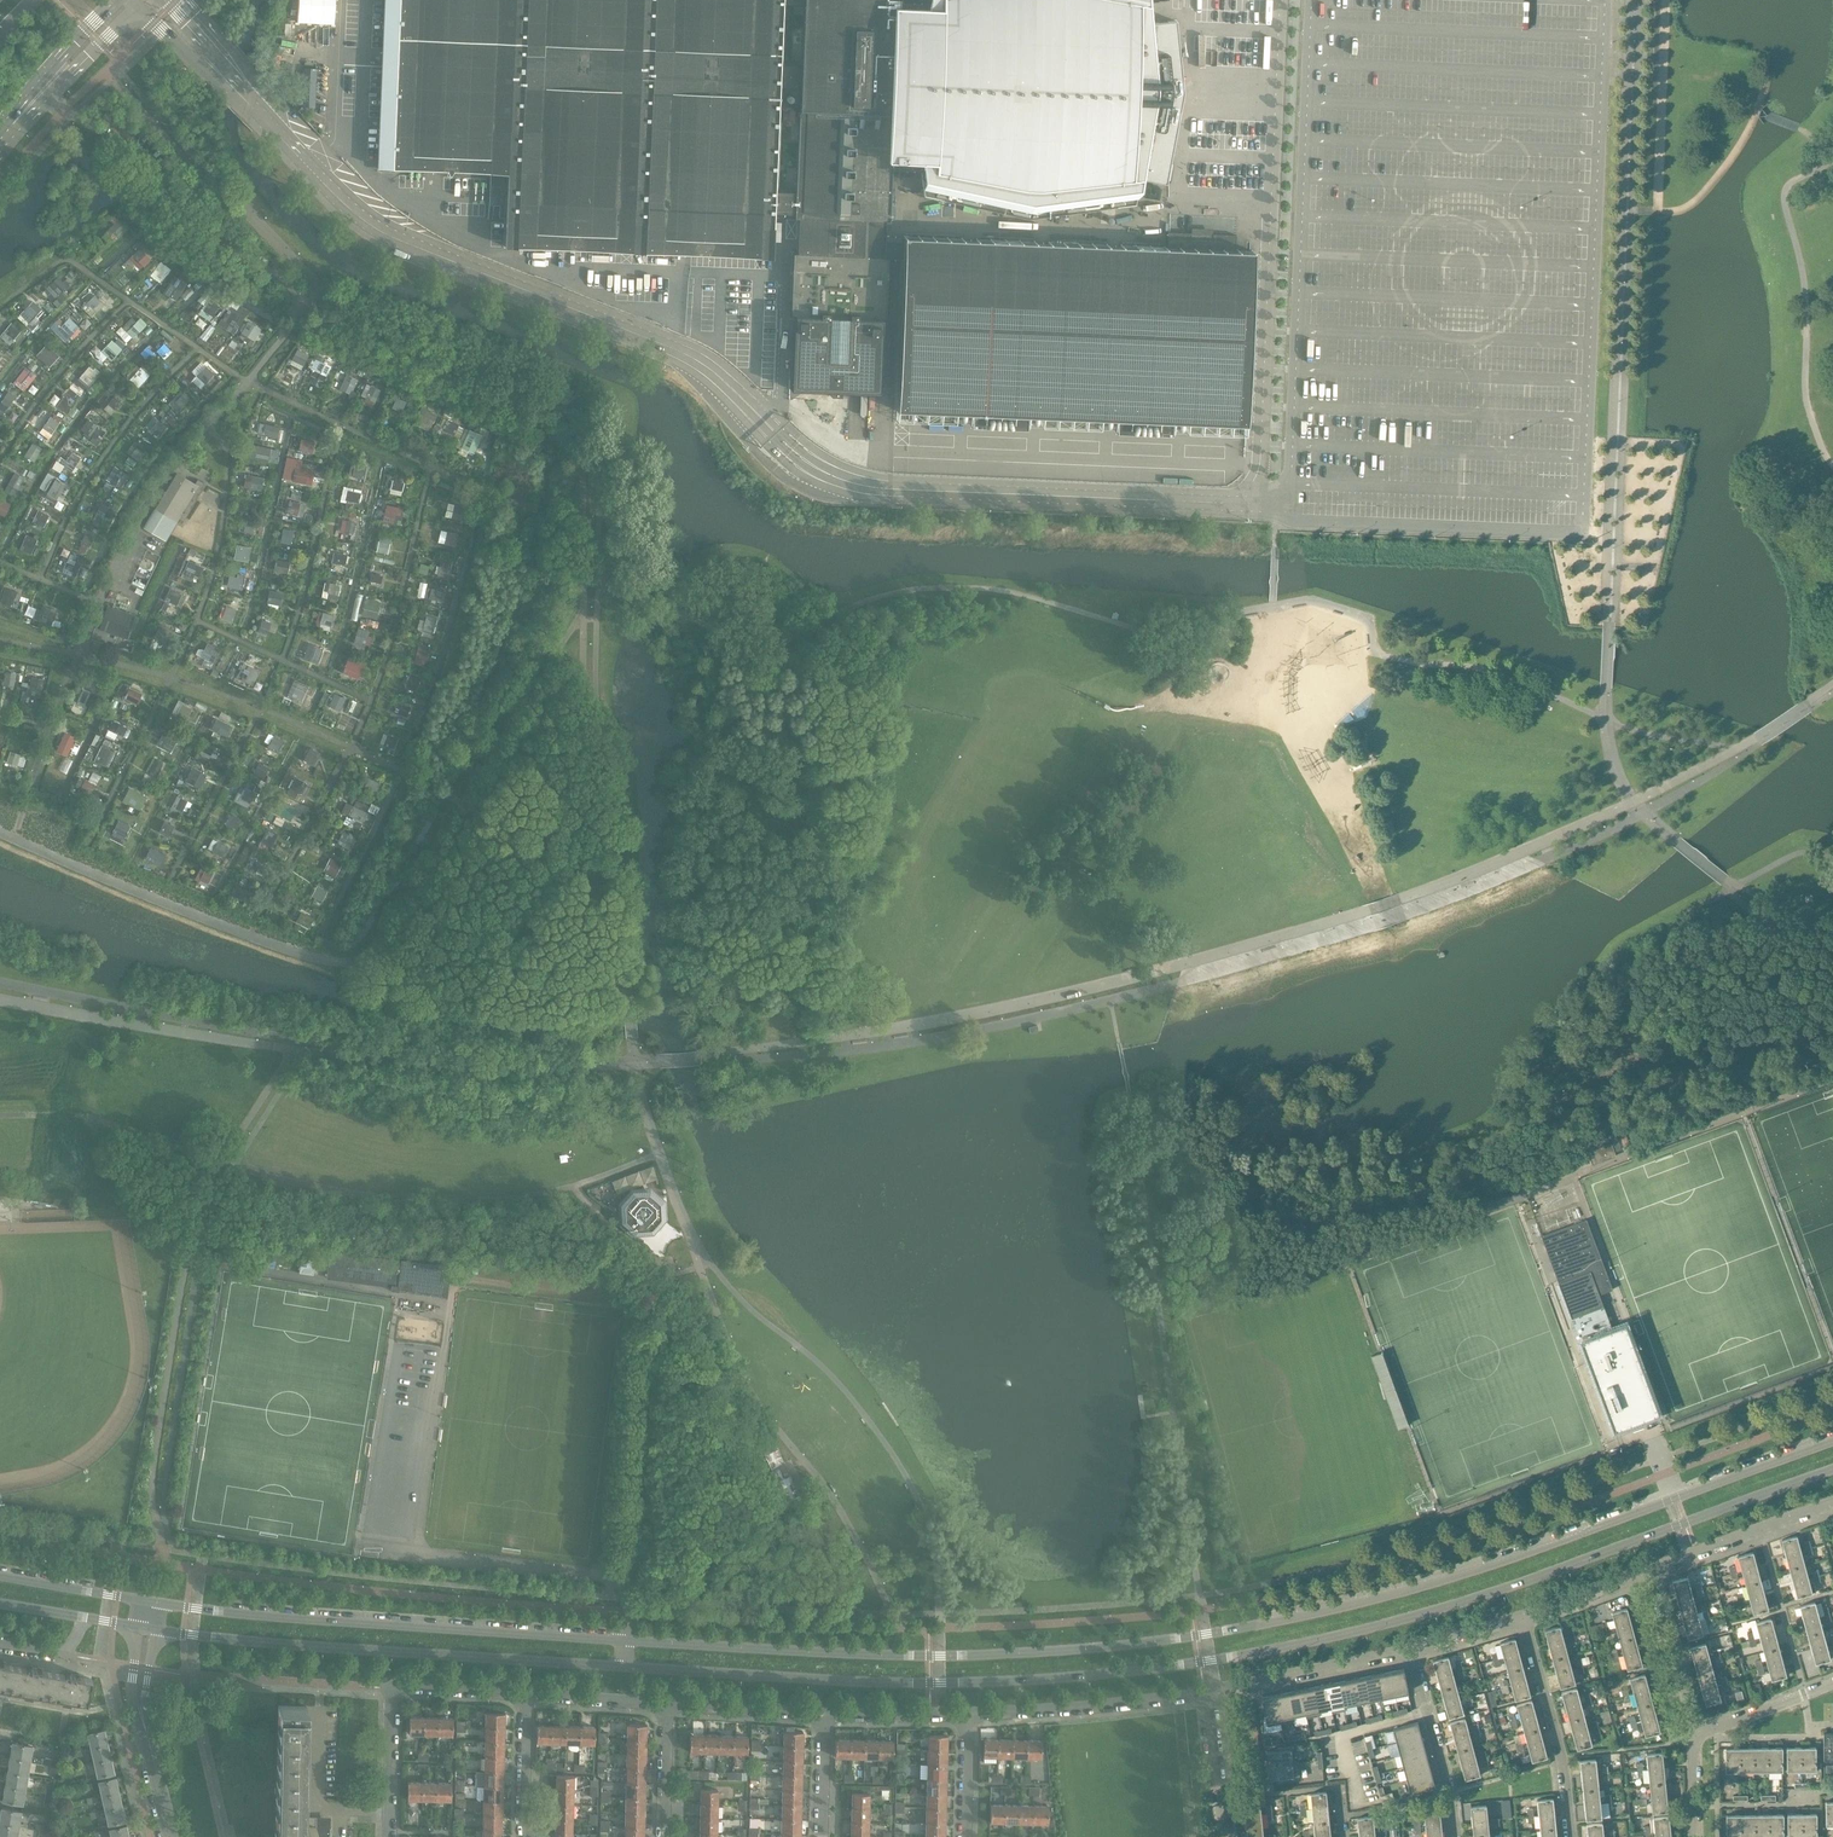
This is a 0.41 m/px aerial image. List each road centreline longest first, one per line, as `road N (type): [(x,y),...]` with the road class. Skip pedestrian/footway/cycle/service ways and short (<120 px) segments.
road 1 (secondary): [(155,1632),(820,1678),(929,1683),(1109,1673),(1266,1650),(1407,1617),(1514,1586),(1832,1470)]
road 2 (secondary): [(1832,1443),(1419,1586),(1197,1636),(1075,1650),(860,1653),(157,1605)]
road 3 (unclassified): [(1240,503),(878,488),(822,471),(682,352),(361,218),(162,13)]
road 4 (residential): [(389,1836),(395,1689),(529,1697)]
road 5 (residential): [(969,1715),(1210,1695)]
road 6 (residential): [(1572,1836),(1565,1768),(1525,1616)]
road 7 (residential): [(1210,1695),(1411,1649)]
road 8 (residential): [(1650,1569),(1832,1503)]
road 9 (residential): [(1458,1836),(1411,1649)]
road 10 (secondary): [(0,140),(125,0)]
road 11 (residential): [(1695,1735),(1650,1569)]
road 12 (residential): [(667,1705),(823,1717)]
road 13 (residential): [(1695,1735),(1832,1681)]
road 14 (residential): [(823,1717),(969,1715)]
road 15 (secondary): [(141,1602),(0,1577)]
road 16 (residential): [(1226,1836),(1210,1695)]
road 17 (residential): [(538,1836),(526,1785),(529,1697)]
road 18 (residential): [(529,1697),(667,1705)]
road 19 (residential): [(1525,1616),(1650,1569)]
road 20 (residential): [(664,1836),(667,1705)]
road 21 (residential): [(969,1715),(967,1836)]
road 22 (residential): [(822,1836),(823,1717)]

